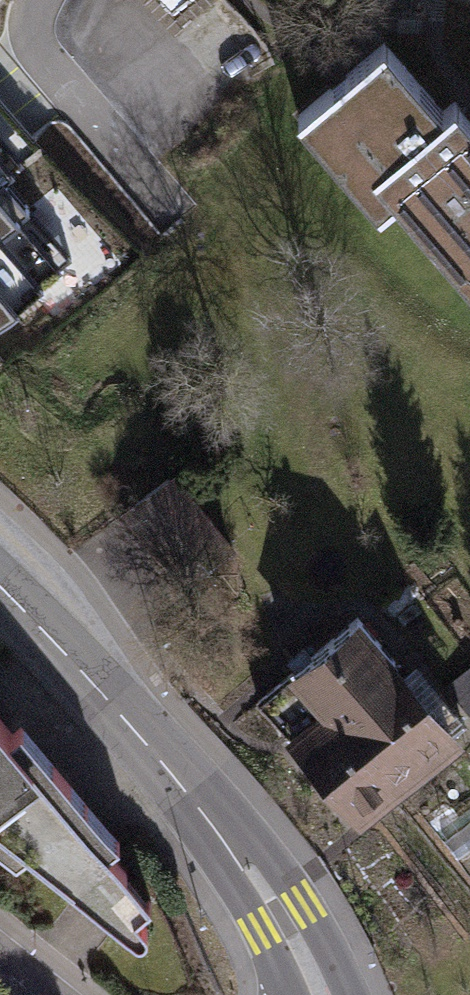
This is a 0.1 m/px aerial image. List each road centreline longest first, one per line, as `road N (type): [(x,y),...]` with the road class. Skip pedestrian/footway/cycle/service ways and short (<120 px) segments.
road 1 (secondary): [(0,587),(180,784),(284,914),(321,994)]

